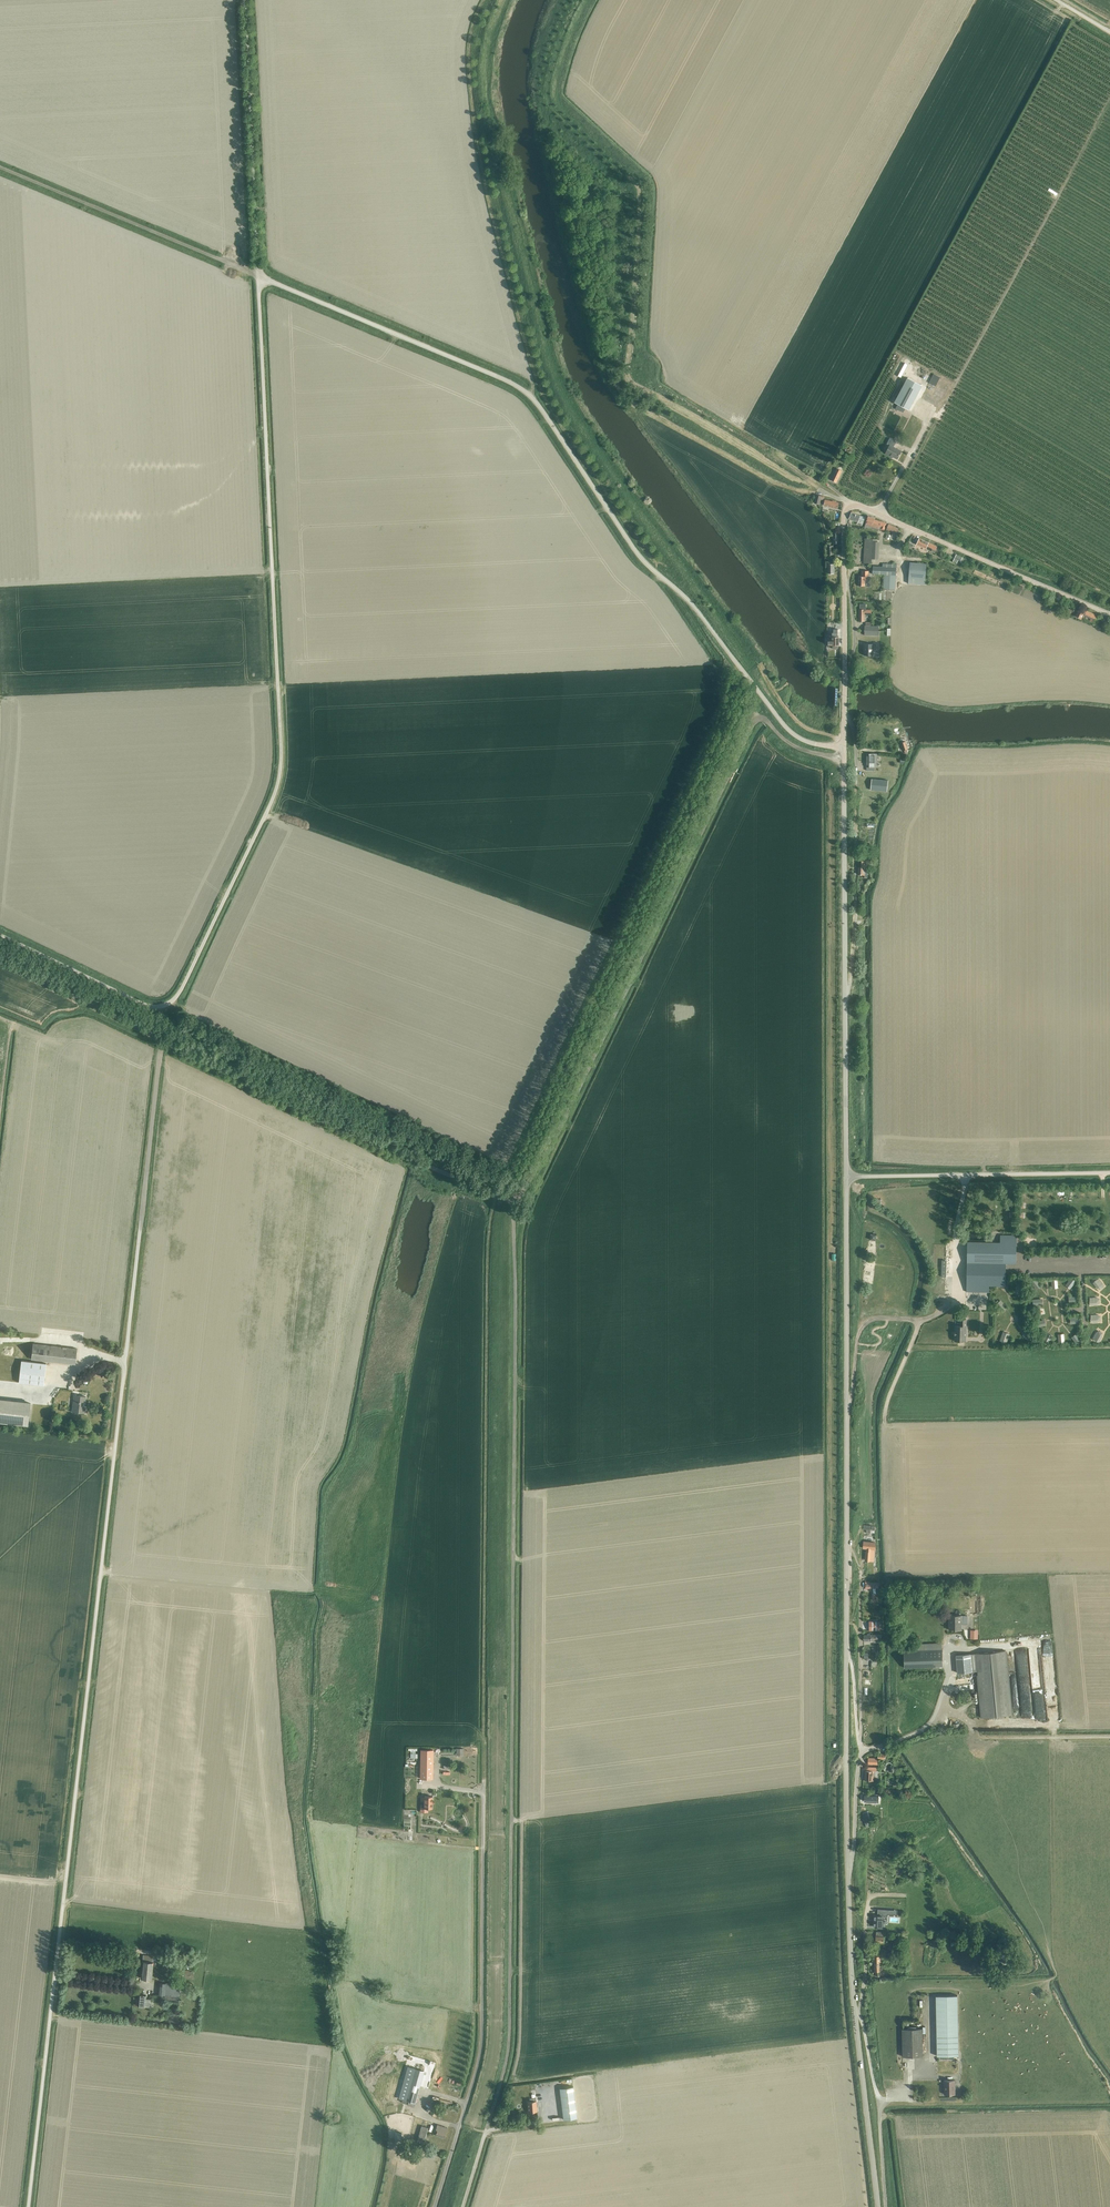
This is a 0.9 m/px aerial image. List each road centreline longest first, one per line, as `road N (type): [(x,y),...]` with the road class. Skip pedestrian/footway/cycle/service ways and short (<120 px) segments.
road 1 (unclassified): [(28,2206),(147,1180)]
road 2 (tertiary): [(878,2206),(849,1928),(846,1176)]
road 3 (unclassified): [(0,935),(157,1006),(171,1002),(274,782),(258,275)]
road 4 (track): [(486,2131),(509,2041),(515,1200)]
road 5 (unclassified): [(844,748),(788,729),(693,605),(637,553),(527,393),(258,275)]
road 6 (track): [(515,1200),(563,1123),(752,723),(766,720),(799,748),(844,758)]
road 7 (track): [(515,1200),(494,1209),(489,1236),(483,1791)]
road 8 (track): [(0,960),(404,1155),(515,1200)]
road 9 (tertiary): [(846,1176),(844,748)]
road 10 (unclassified): [(435,2206),(484,2038),(483,1791)]
road 11 (track): [(0,167),(258,275)]
road 12 (tertiary): [(1109,614),(852,504)]
road 13 (unclassified): [(258,275),(244,0)]
road 14 (unclassified): [(1109,1173),(846,1176)]
road 15 (track): [(937,1710),(968,1722),(974,1737),(1109,1735)]
road 16 (track): [(166,1041),(147,1180)]

